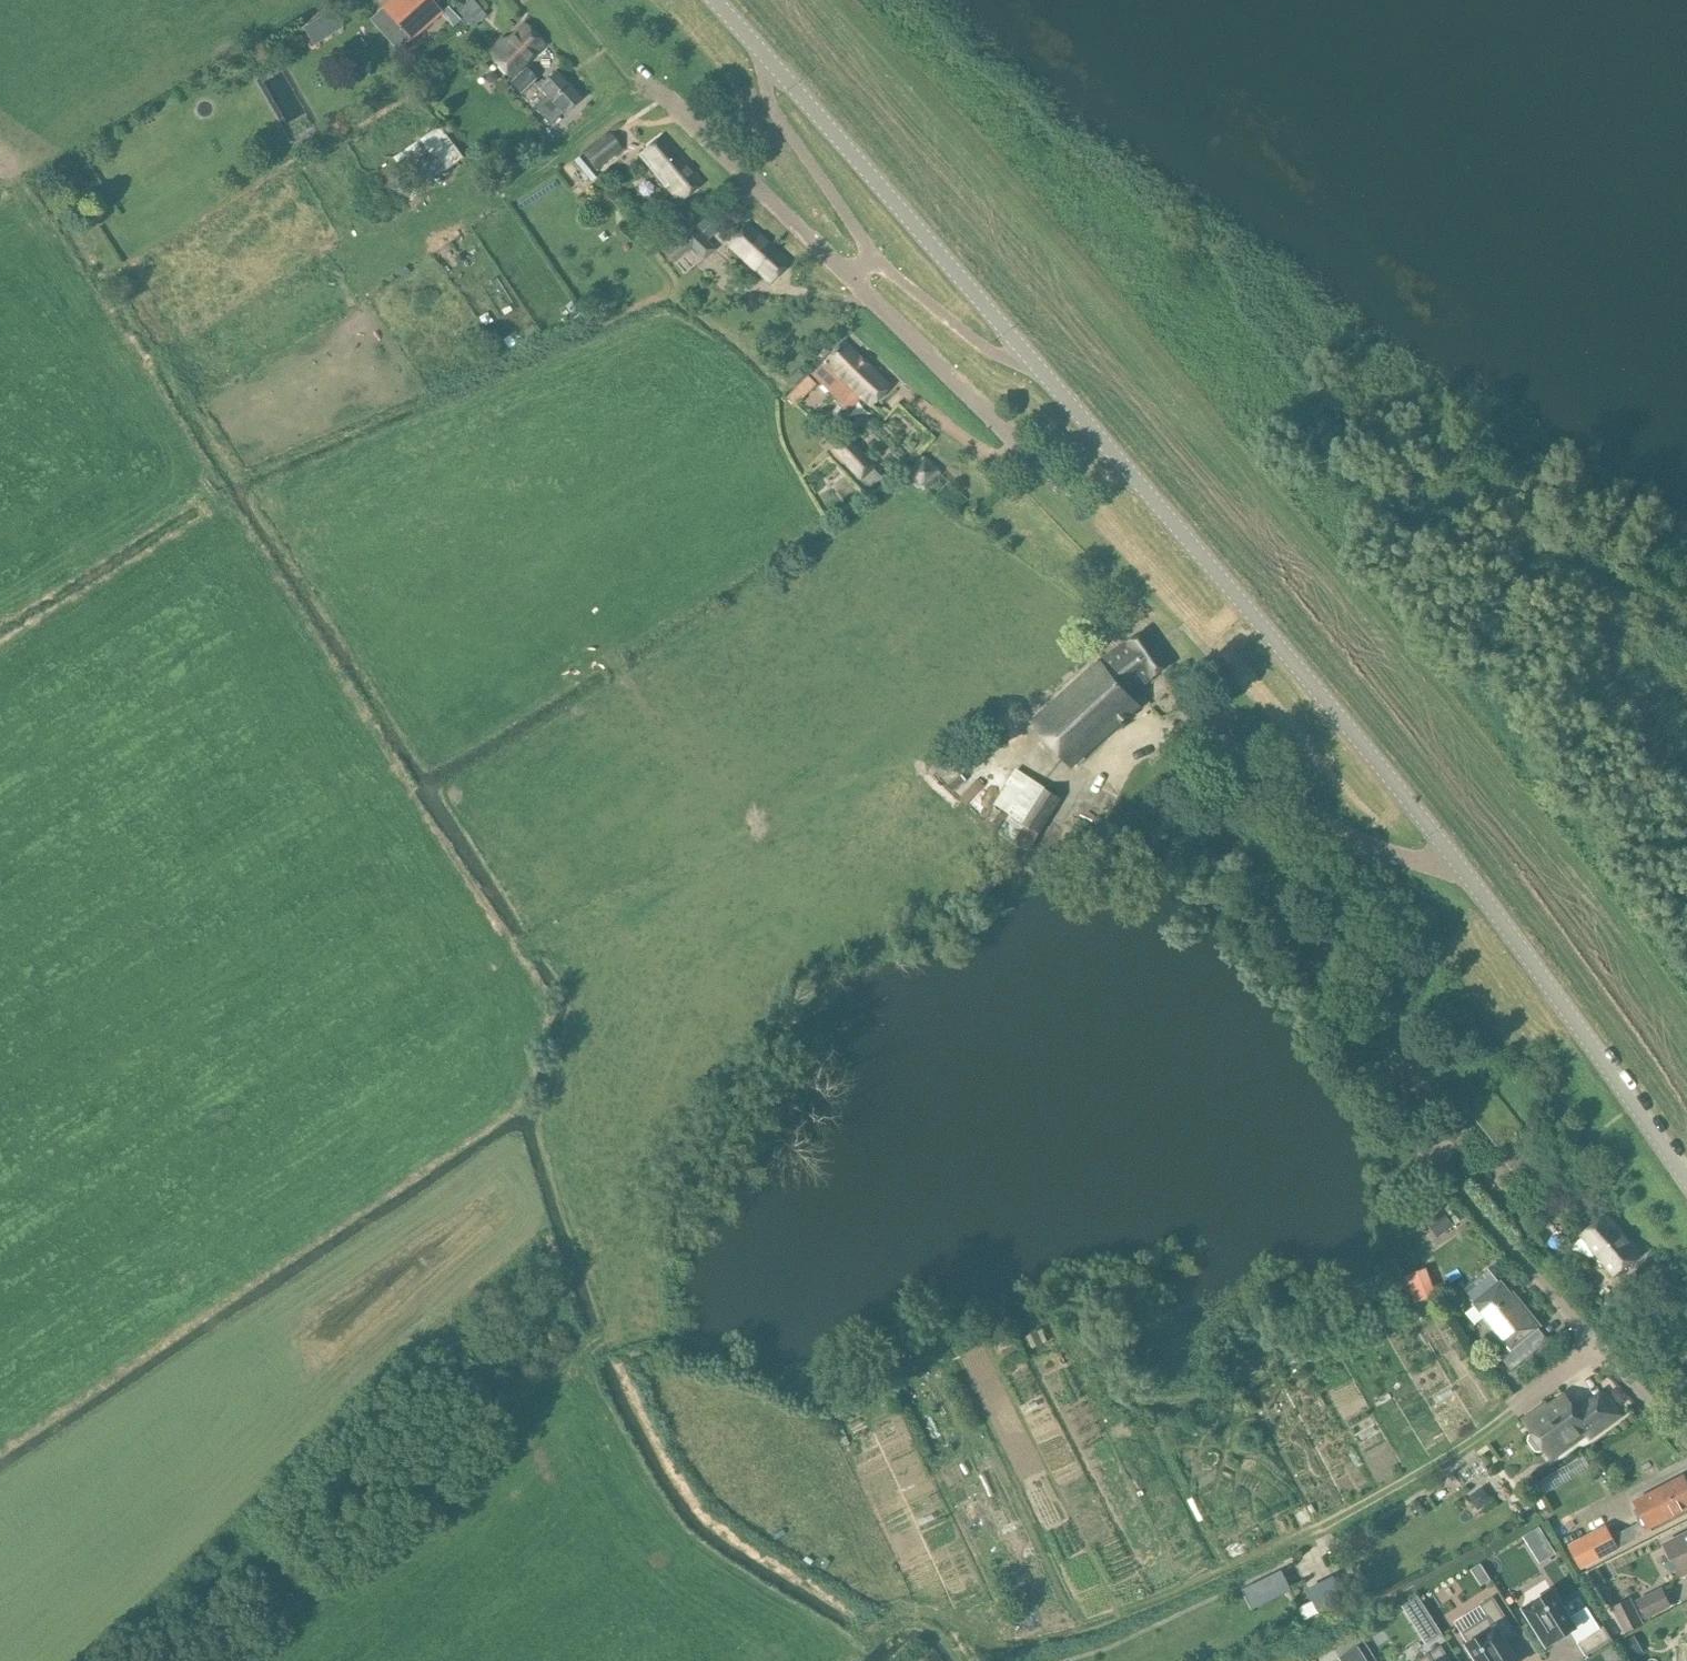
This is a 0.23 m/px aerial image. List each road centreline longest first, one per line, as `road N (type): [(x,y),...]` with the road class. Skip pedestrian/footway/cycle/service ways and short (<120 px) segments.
road 1 (unclassified): [(1686,1180),(1468,876),(1041,371)]
road 2 (track): [(860,1641),(907,1611),(1015,1642),(1093,1629),(1309,1532),(1470,1442),(1511,1410)]
road 3 (unclassified): [(1041,371),(769,63)]
road 4 (residential): [(1686,1441),(1411,1138)]
road 5 (unclassified): [(646,82),(853,278)]
road 6 (unclassified): [(853,278),(1049,472)]
road 7 (unclassified): [(769,63),(770,95),(874,258)]
road 8 (unclassified): [(874,258),(981,347),(1041,371)]

